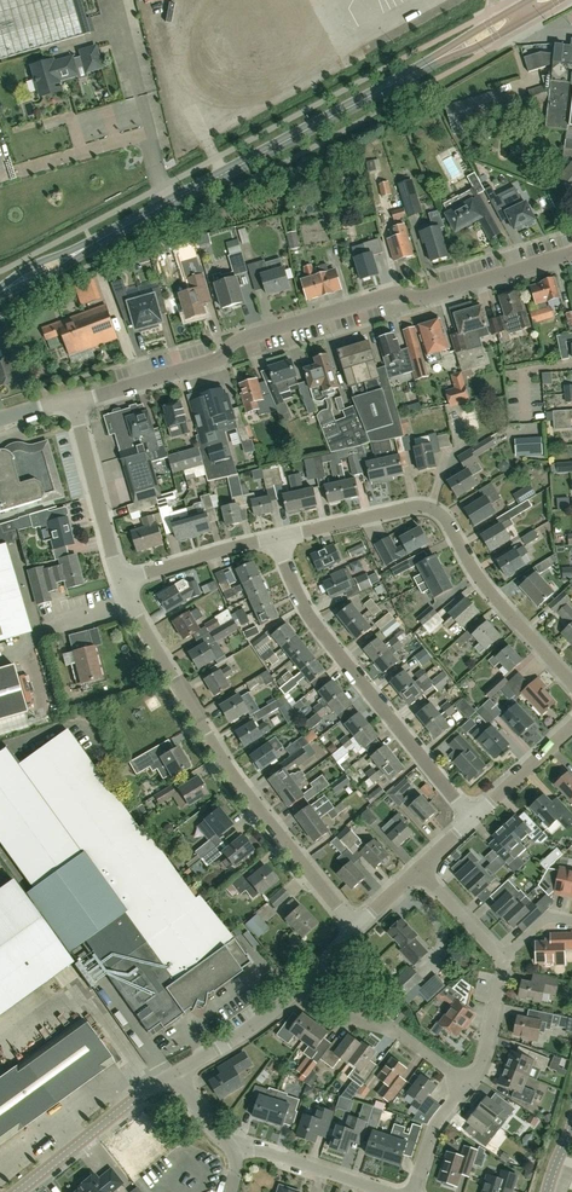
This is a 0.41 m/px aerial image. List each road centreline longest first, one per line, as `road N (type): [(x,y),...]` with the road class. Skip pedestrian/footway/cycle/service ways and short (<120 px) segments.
road 1 (primary): [(0,294),(524,14)]
road 2 (unclassified): [(72,401),(217,362),(245,338),(392,296),(428,299),(571,254)]
road 3 (residential): [(356,929),(233,776),(121,582)]
road 4 (residential): [(278,537),(431,508),(495,599),(571,684)]
road 5 (residential): [(473,818),(318,625),(278,537)]
road 6 (residential): [(467,1085),(483,1058),(501,969),(490,946),(421,871)]
road 7 (residential): [(179,1072),(261,1021),(356,929)]
road 8 (unclassified): [(18,1191),(179,1072)]
road 9 (unclassified): [(121,582),(72,401)]
road 10 (residential): [(121,582),(278,537)]
road 11 (unclassified): [(384,1191),(267,1154),(236,1155)]
road 12 (residential): [(467,1085),(400,1035),(341,1017)]
road 13 (residential): [(473,818),(571,727)]
road 14 (residential): [(413,1191),(435,1125),(467,1085)]

